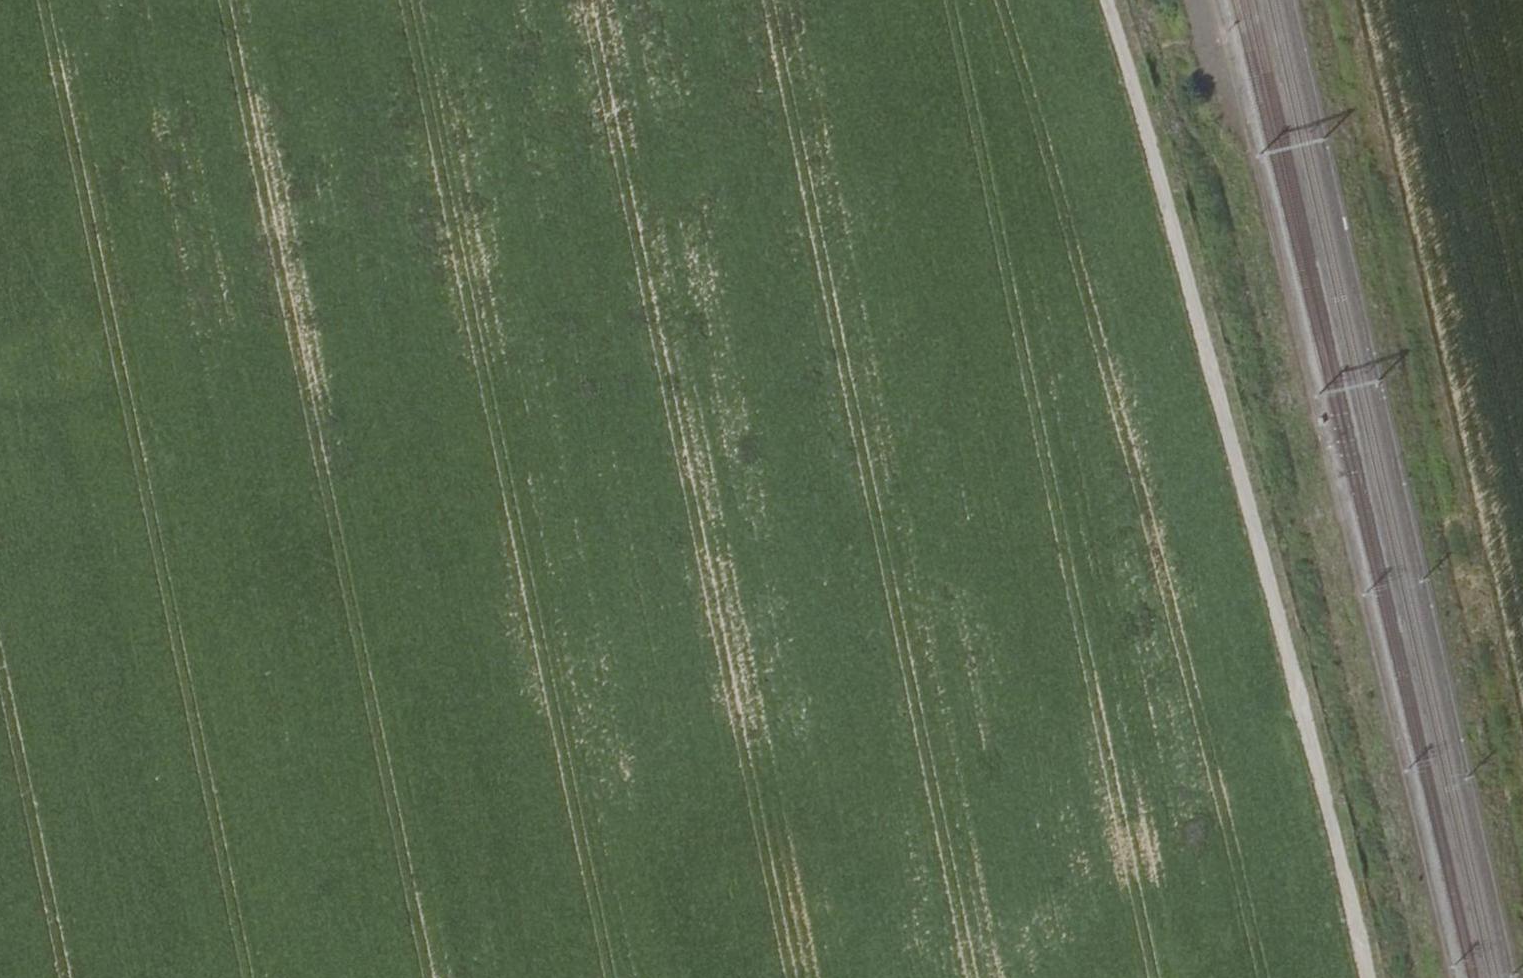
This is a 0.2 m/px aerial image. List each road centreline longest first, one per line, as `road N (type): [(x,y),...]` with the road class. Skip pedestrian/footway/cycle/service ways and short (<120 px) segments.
road 1 (track): [(1359,977),(1258,537),(1104,0)]

